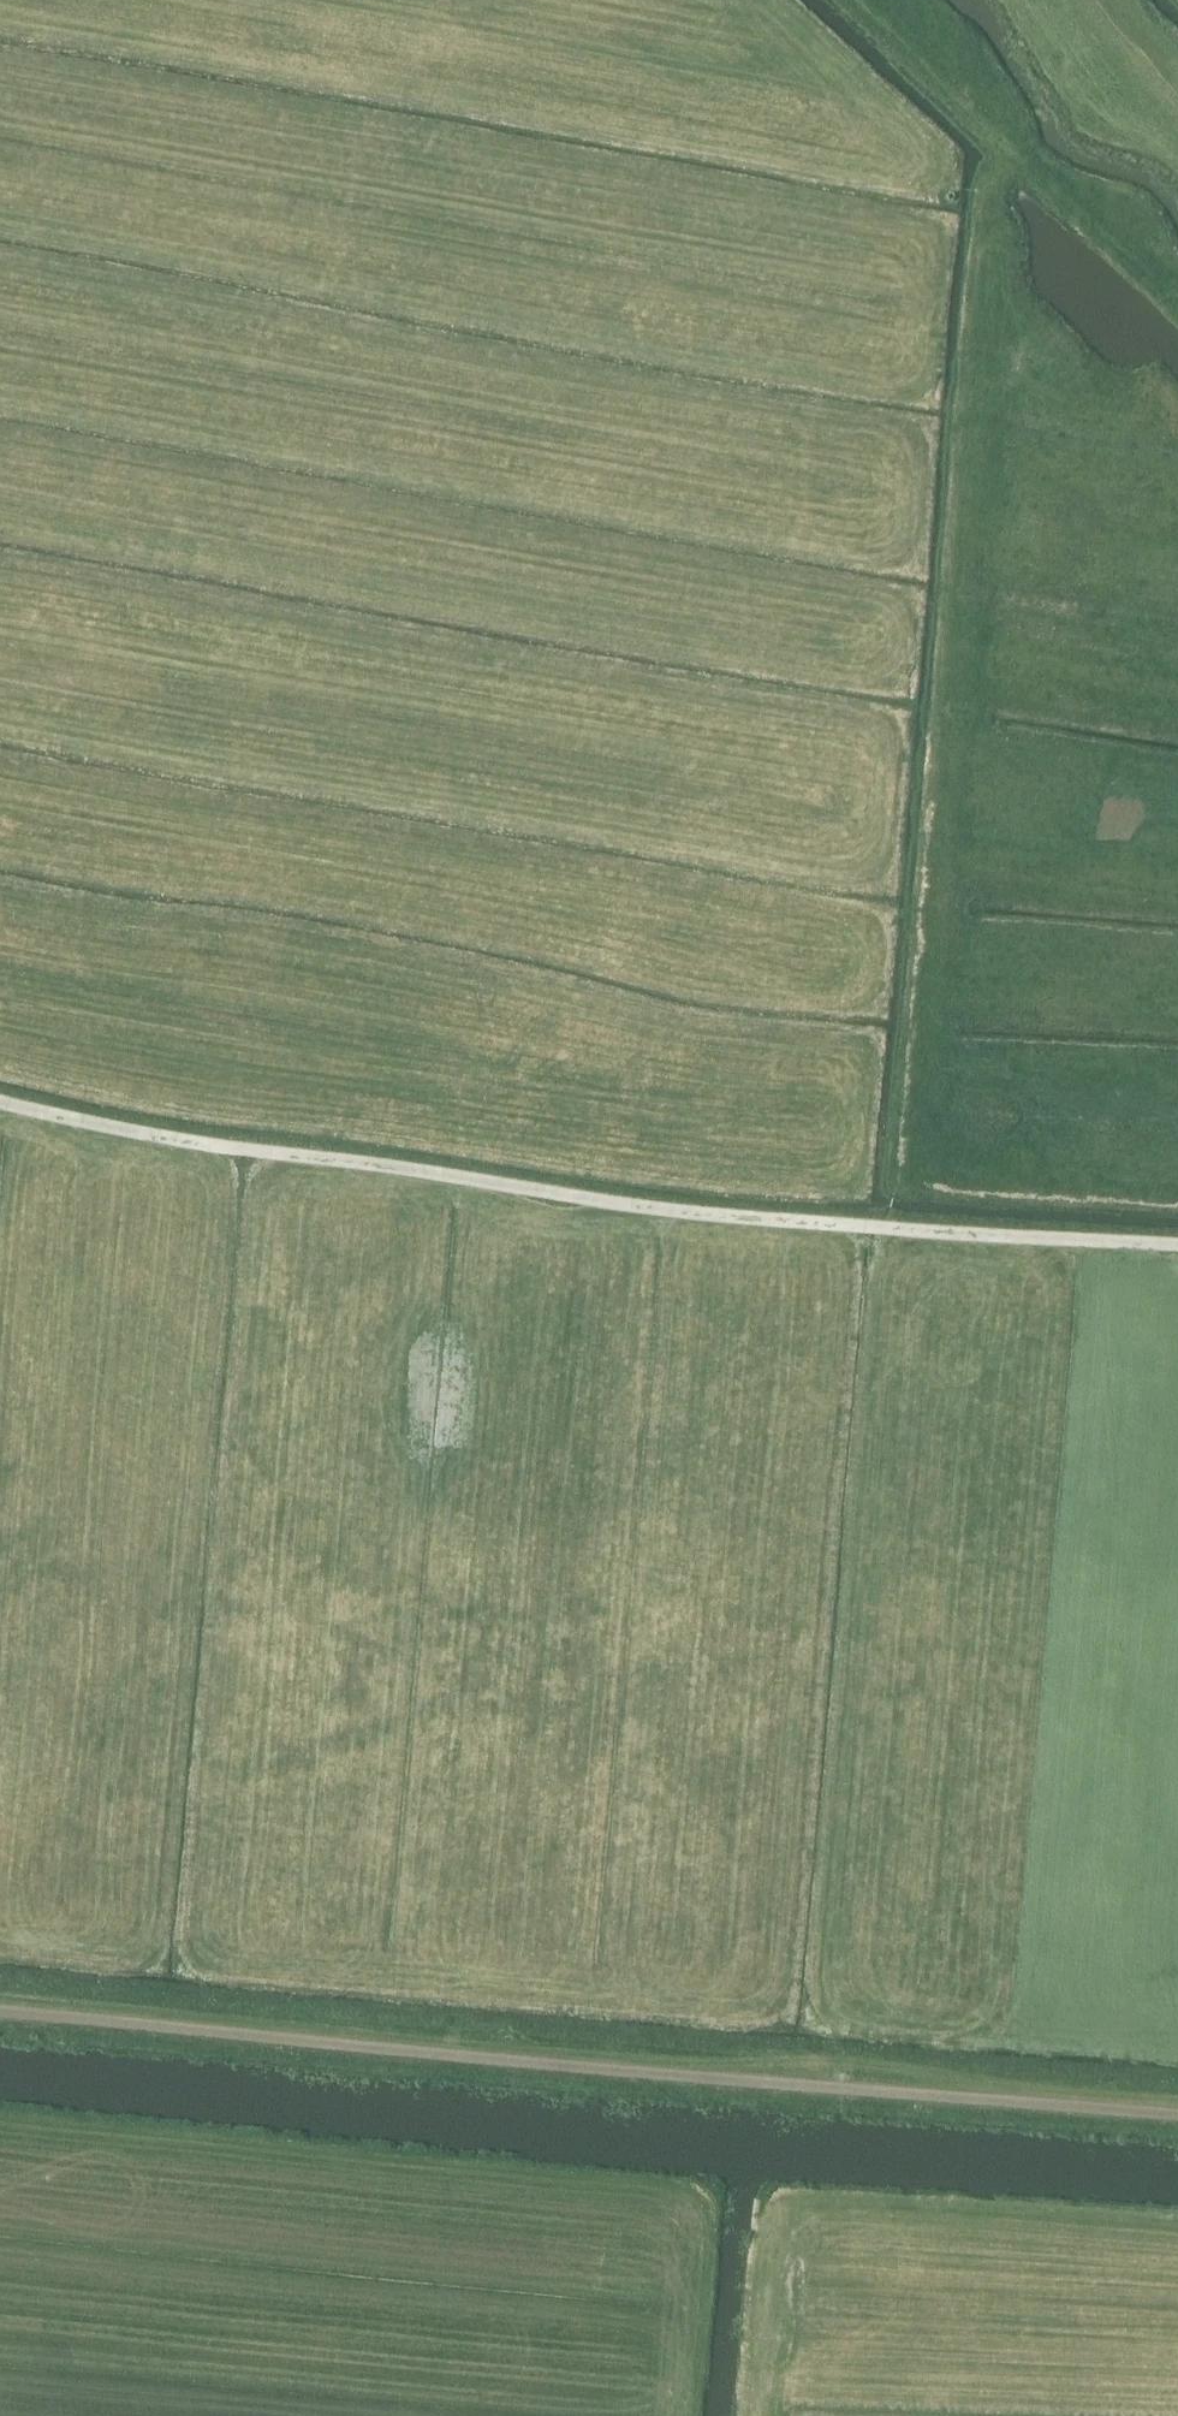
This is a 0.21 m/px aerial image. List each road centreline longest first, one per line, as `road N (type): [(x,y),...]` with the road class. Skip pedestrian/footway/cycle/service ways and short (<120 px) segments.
road 1 (track): [(0,1096),(204,1141),(798,1221),(1177,1243)]

